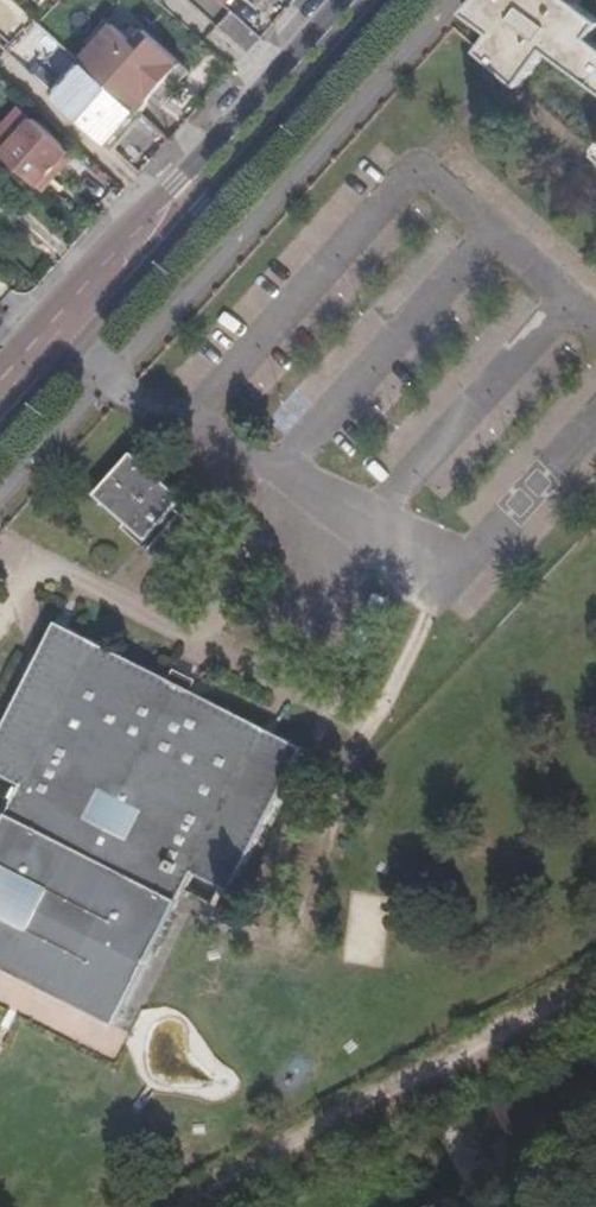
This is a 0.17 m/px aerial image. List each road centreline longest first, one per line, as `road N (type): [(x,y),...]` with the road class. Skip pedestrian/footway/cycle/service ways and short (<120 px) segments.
road 1 (secondary): [(0,439),(393,0)]
road 2 (secondary): [(341,0),(0,364)]

